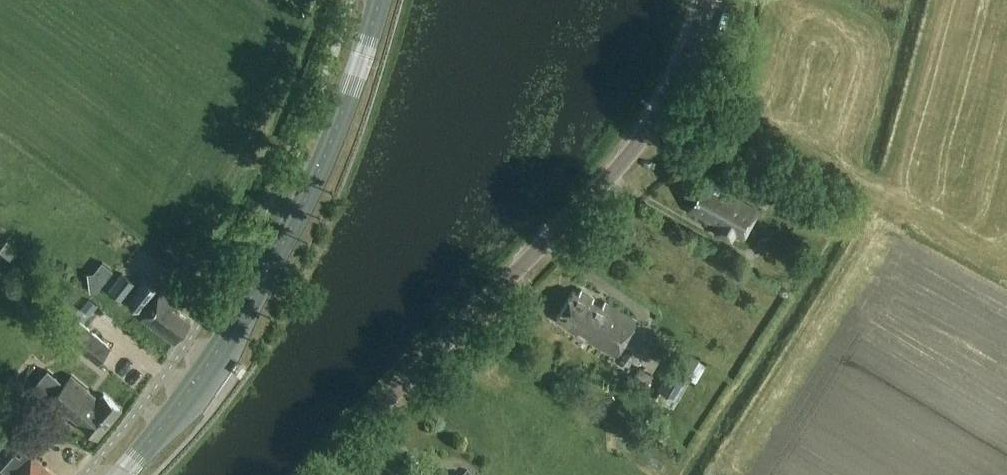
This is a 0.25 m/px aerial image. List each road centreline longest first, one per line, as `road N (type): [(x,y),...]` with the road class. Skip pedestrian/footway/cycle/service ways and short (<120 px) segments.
road 1 (unclassified): [(315,474),(620,165),(685,68),(705,0)]
road 2 (primary): [(120,474),(240,326),(284,249),(335,142),(381,0)]

